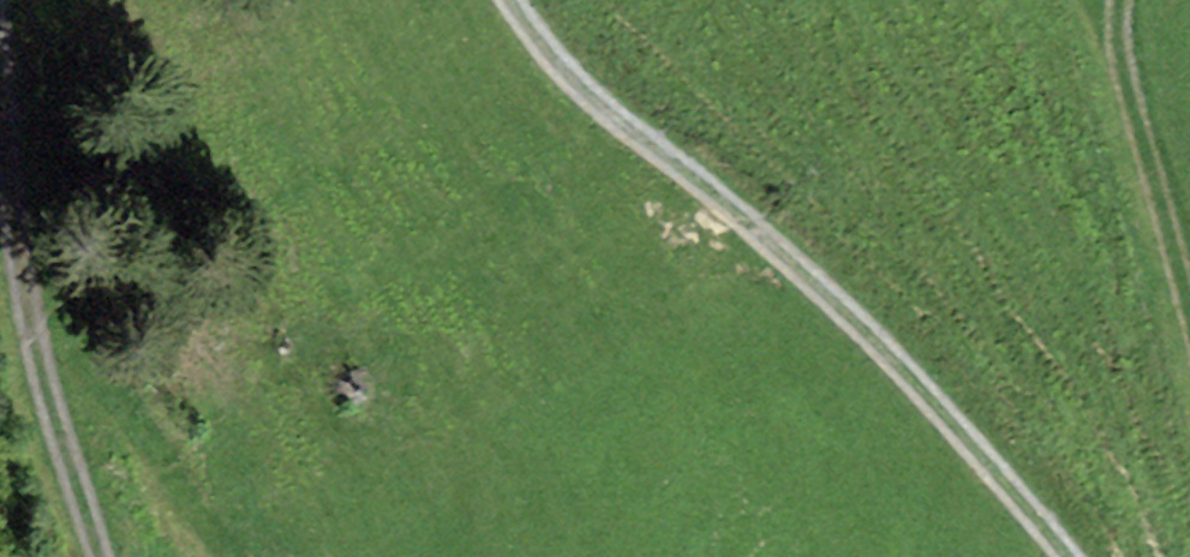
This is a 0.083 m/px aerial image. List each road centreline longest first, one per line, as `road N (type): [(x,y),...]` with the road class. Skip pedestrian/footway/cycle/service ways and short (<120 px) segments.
road 1 (track): [(511,0),(544,50),(857,327),(1072,556)]
road 2 (track): [(103,556),(21,308),(4,0)]
road 3 (track): [(1133,0),(1126,17),(1131,93),(1189,299)]

